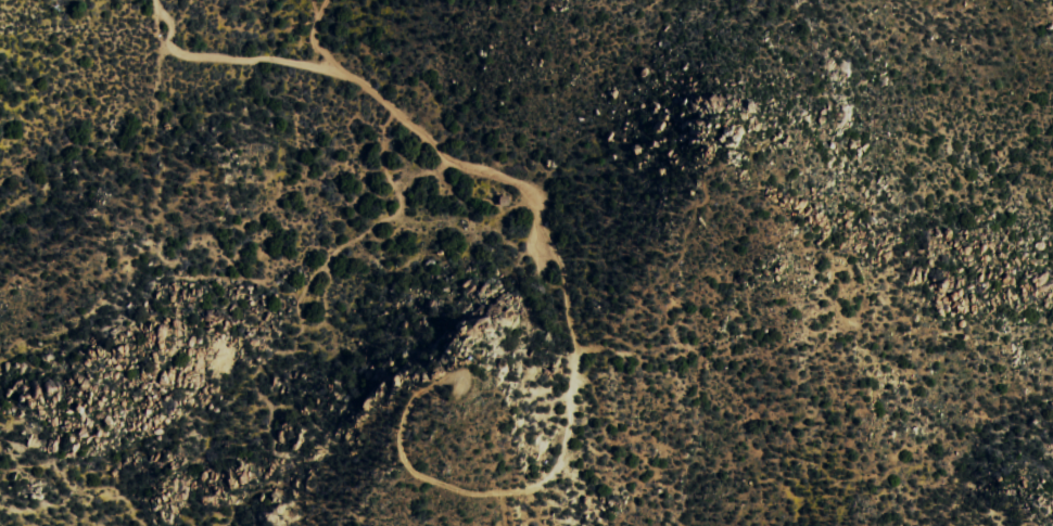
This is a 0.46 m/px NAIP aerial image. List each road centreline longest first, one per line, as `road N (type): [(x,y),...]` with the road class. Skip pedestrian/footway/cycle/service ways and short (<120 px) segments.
road 1 (residential): [(660,0),(604,525)]

